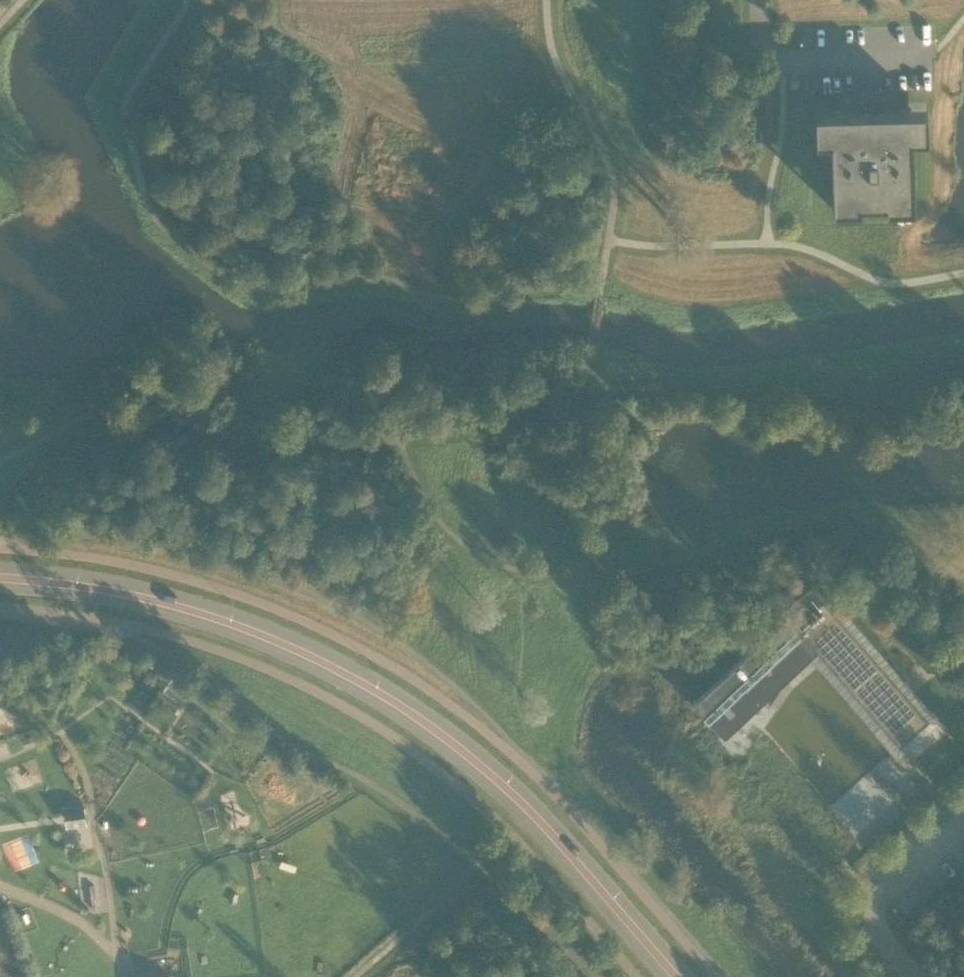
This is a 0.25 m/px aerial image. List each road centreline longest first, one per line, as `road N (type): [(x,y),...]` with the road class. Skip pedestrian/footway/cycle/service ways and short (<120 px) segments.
road 1 (tertiary): [(676,976),(519,800),(369,686),(281,642),(178,606),(0,577)]
road 2 (residential): [(761,0),(763,51),(798,70),(929,65)]

